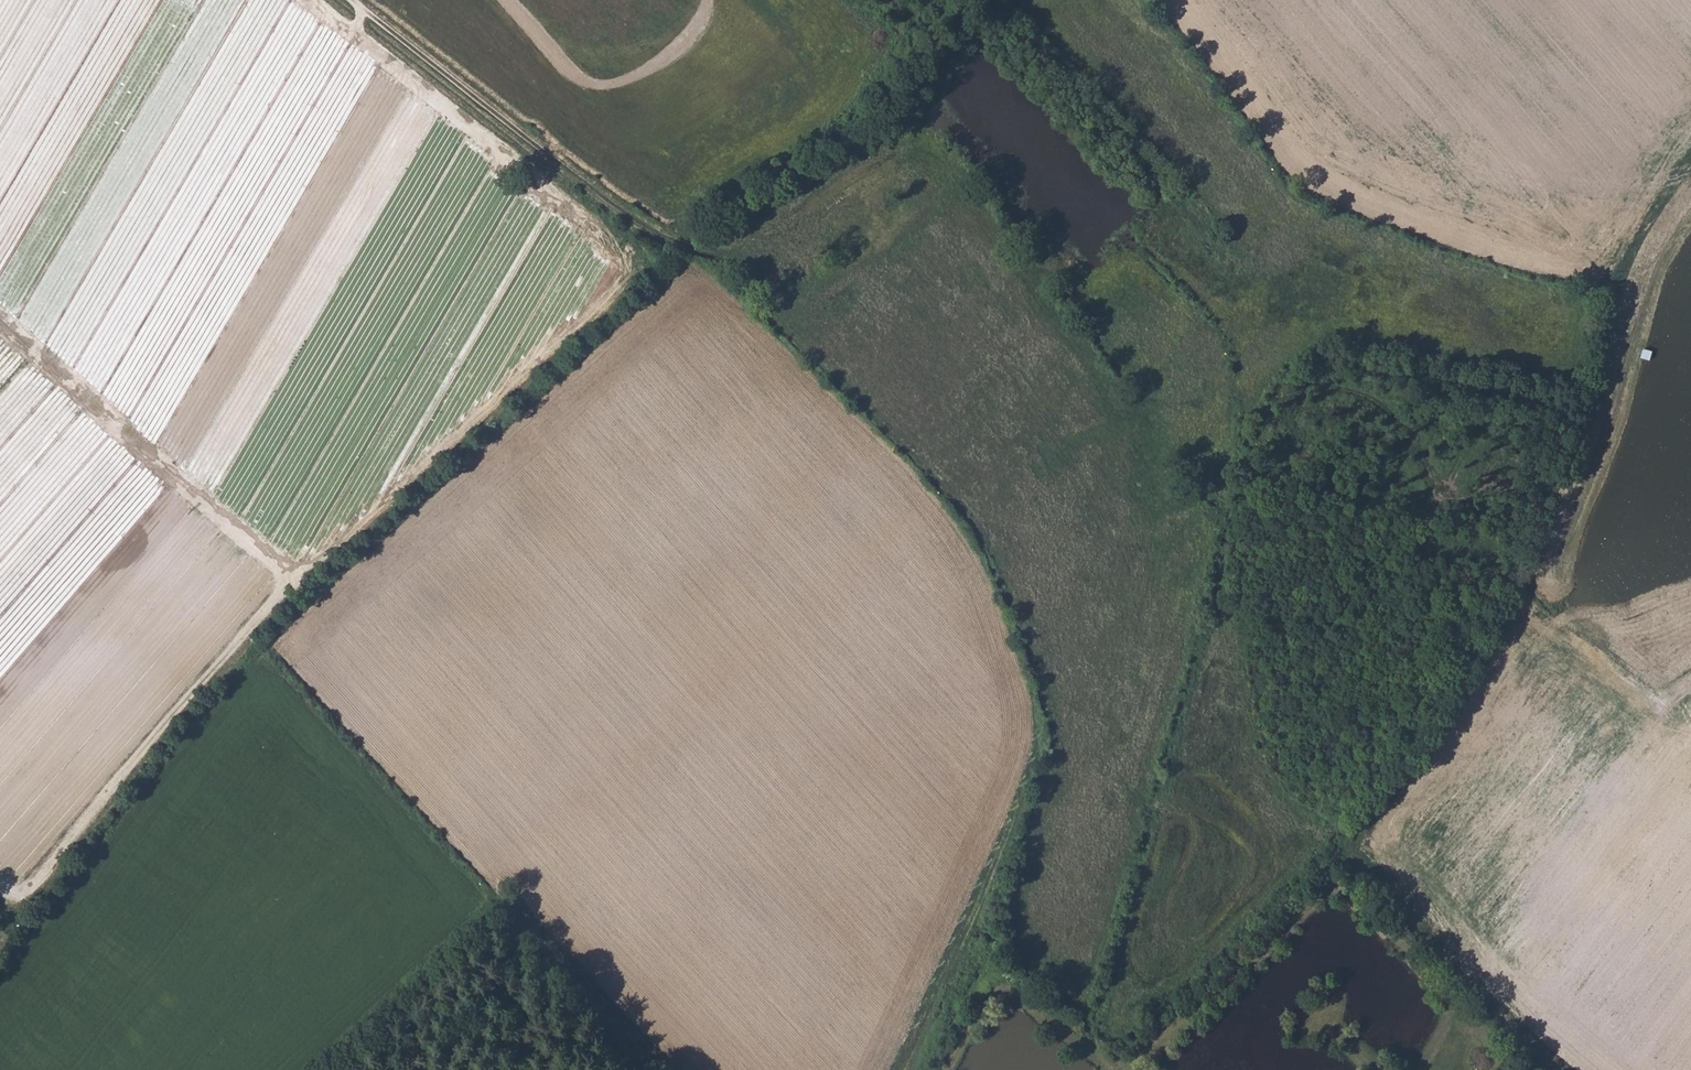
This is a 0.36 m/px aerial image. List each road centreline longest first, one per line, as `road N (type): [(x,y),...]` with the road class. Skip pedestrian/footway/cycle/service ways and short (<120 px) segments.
road 1 (track): [(348,0),(646,229),(754,259)]
road 2 (track): [(1371,864),(1524,1043),(1556,1069)]
road 3 (track): [(1690,225),(1651,304),(1605,468)]

